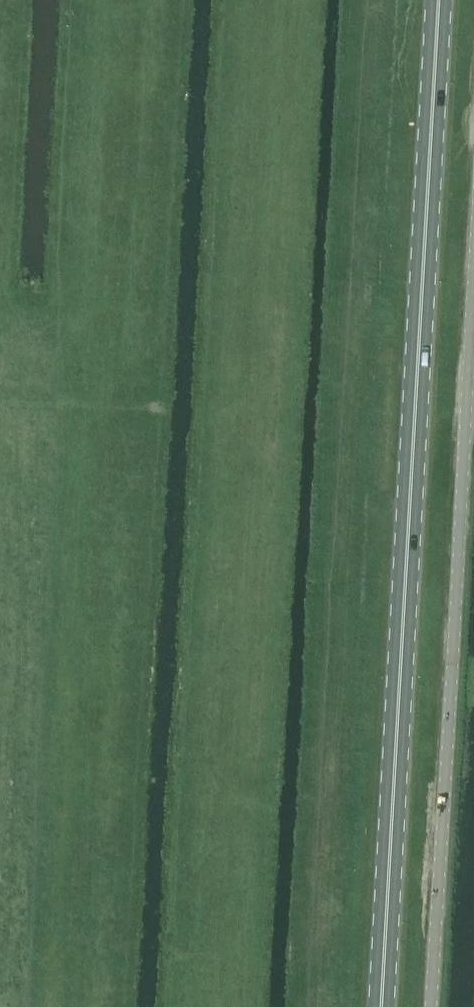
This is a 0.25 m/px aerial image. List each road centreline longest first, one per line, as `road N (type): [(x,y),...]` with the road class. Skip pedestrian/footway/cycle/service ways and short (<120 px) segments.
road 1 (primary): [(380,1006),(439,0)]
road 2 (unclassified): [(432,1006),(473,278)]

